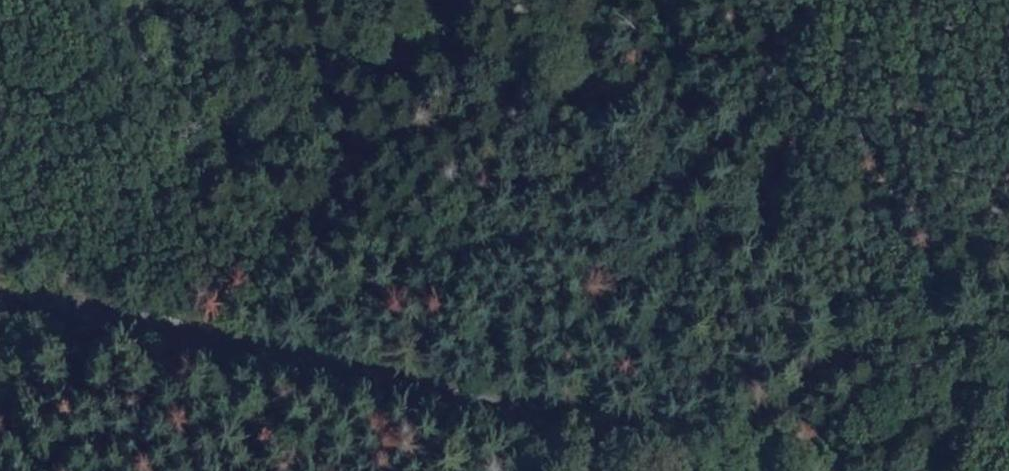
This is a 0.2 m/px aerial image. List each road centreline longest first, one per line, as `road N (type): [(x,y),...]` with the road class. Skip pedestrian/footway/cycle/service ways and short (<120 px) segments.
road 1 (secondary): [(754,470),(663,430),(49,304),(0,303)]
road 2 (track): [(663,430),(728,421),(775,395),(808,357),(819,321),(799,266),(672,112),(637,91),(514,54),(456,0)]
road 3 (track): [(151,0),(242,37),(357,58),(514,54)]

